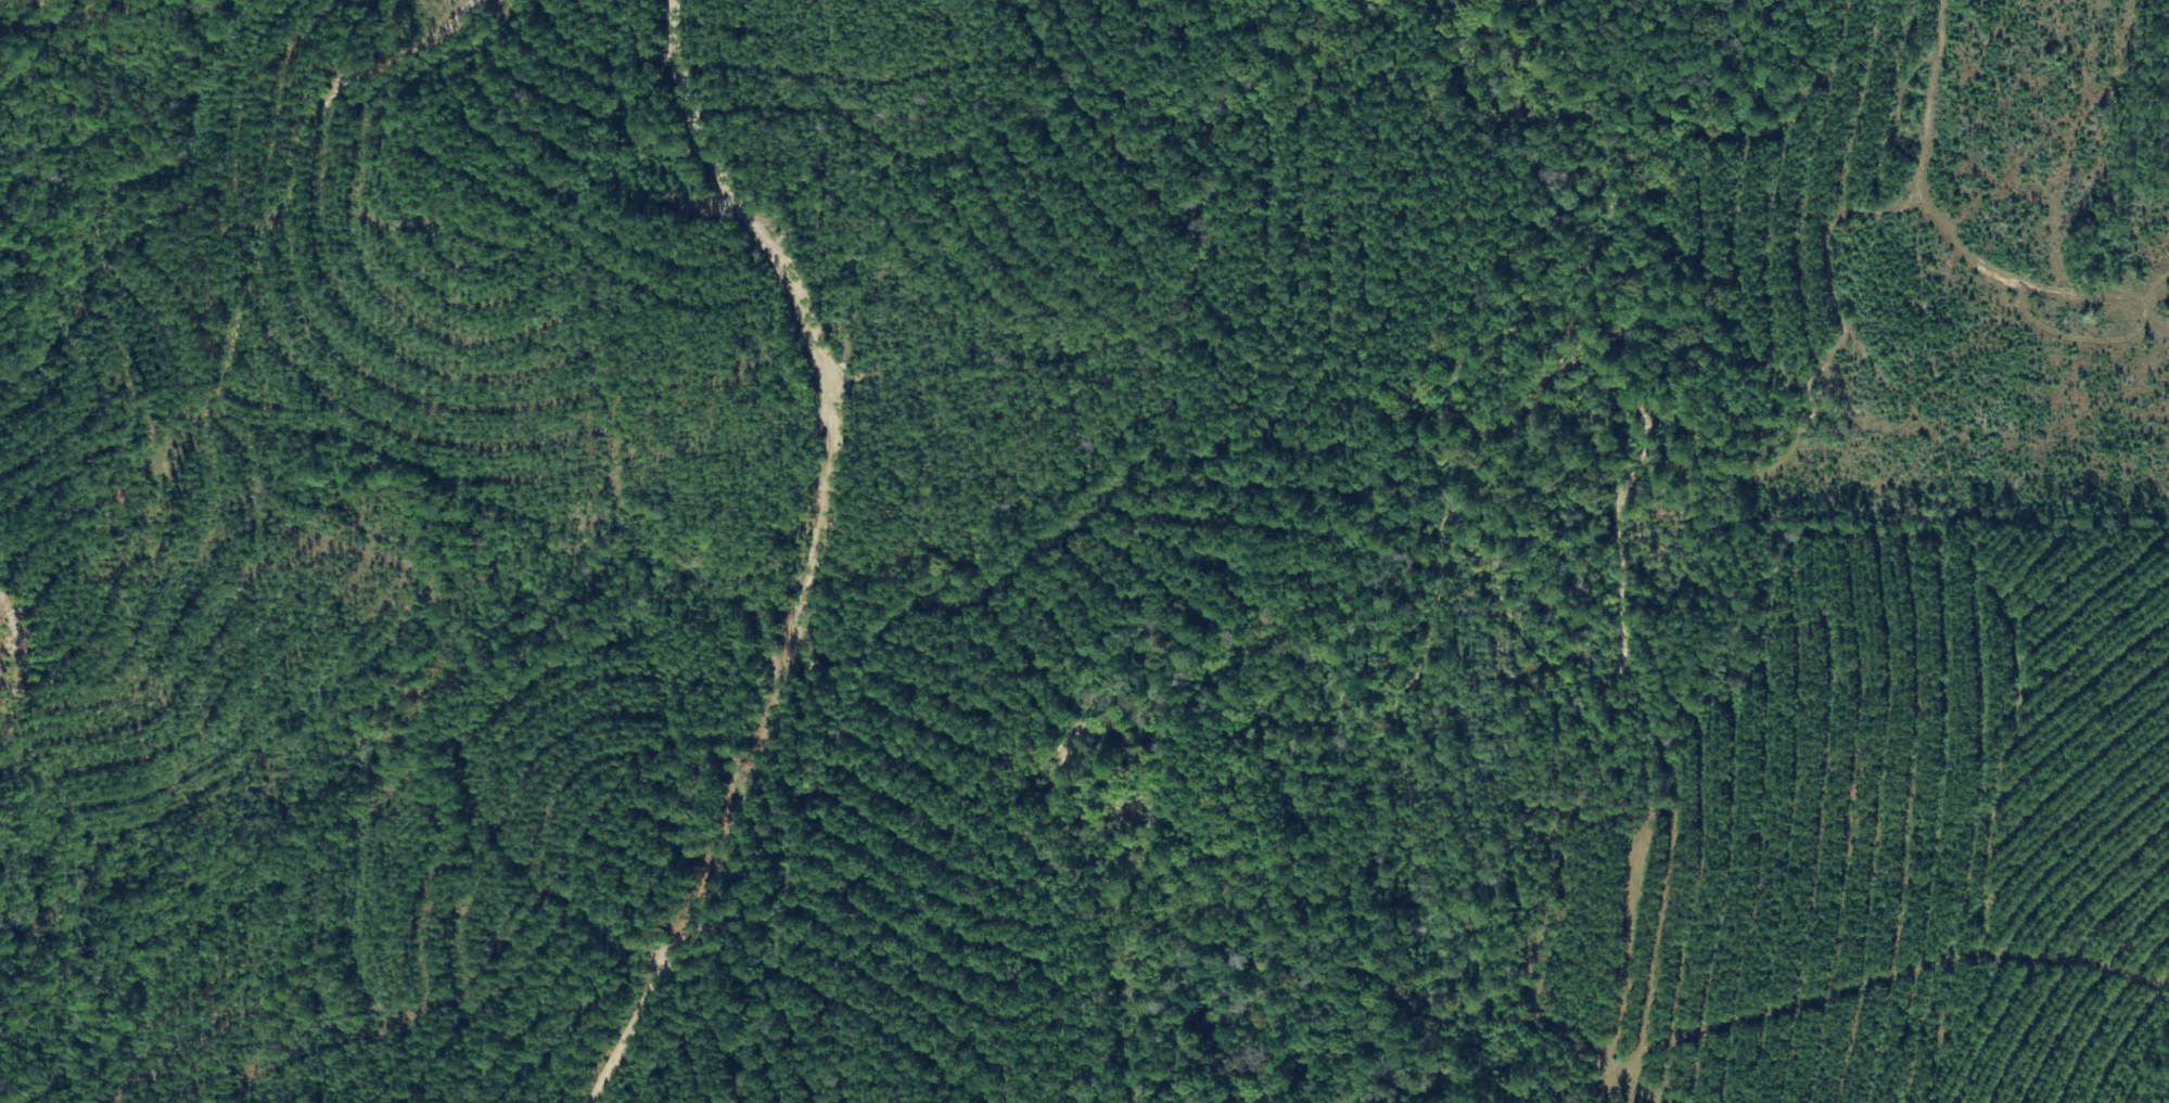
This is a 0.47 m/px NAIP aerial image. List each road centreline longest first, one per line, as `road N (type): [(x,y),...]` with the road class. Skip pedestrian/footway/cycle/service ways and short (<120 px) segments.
road 1 (residential): [(515,1102),(552,1043),(784,498),(774,411),(639,87),(639,0)]

